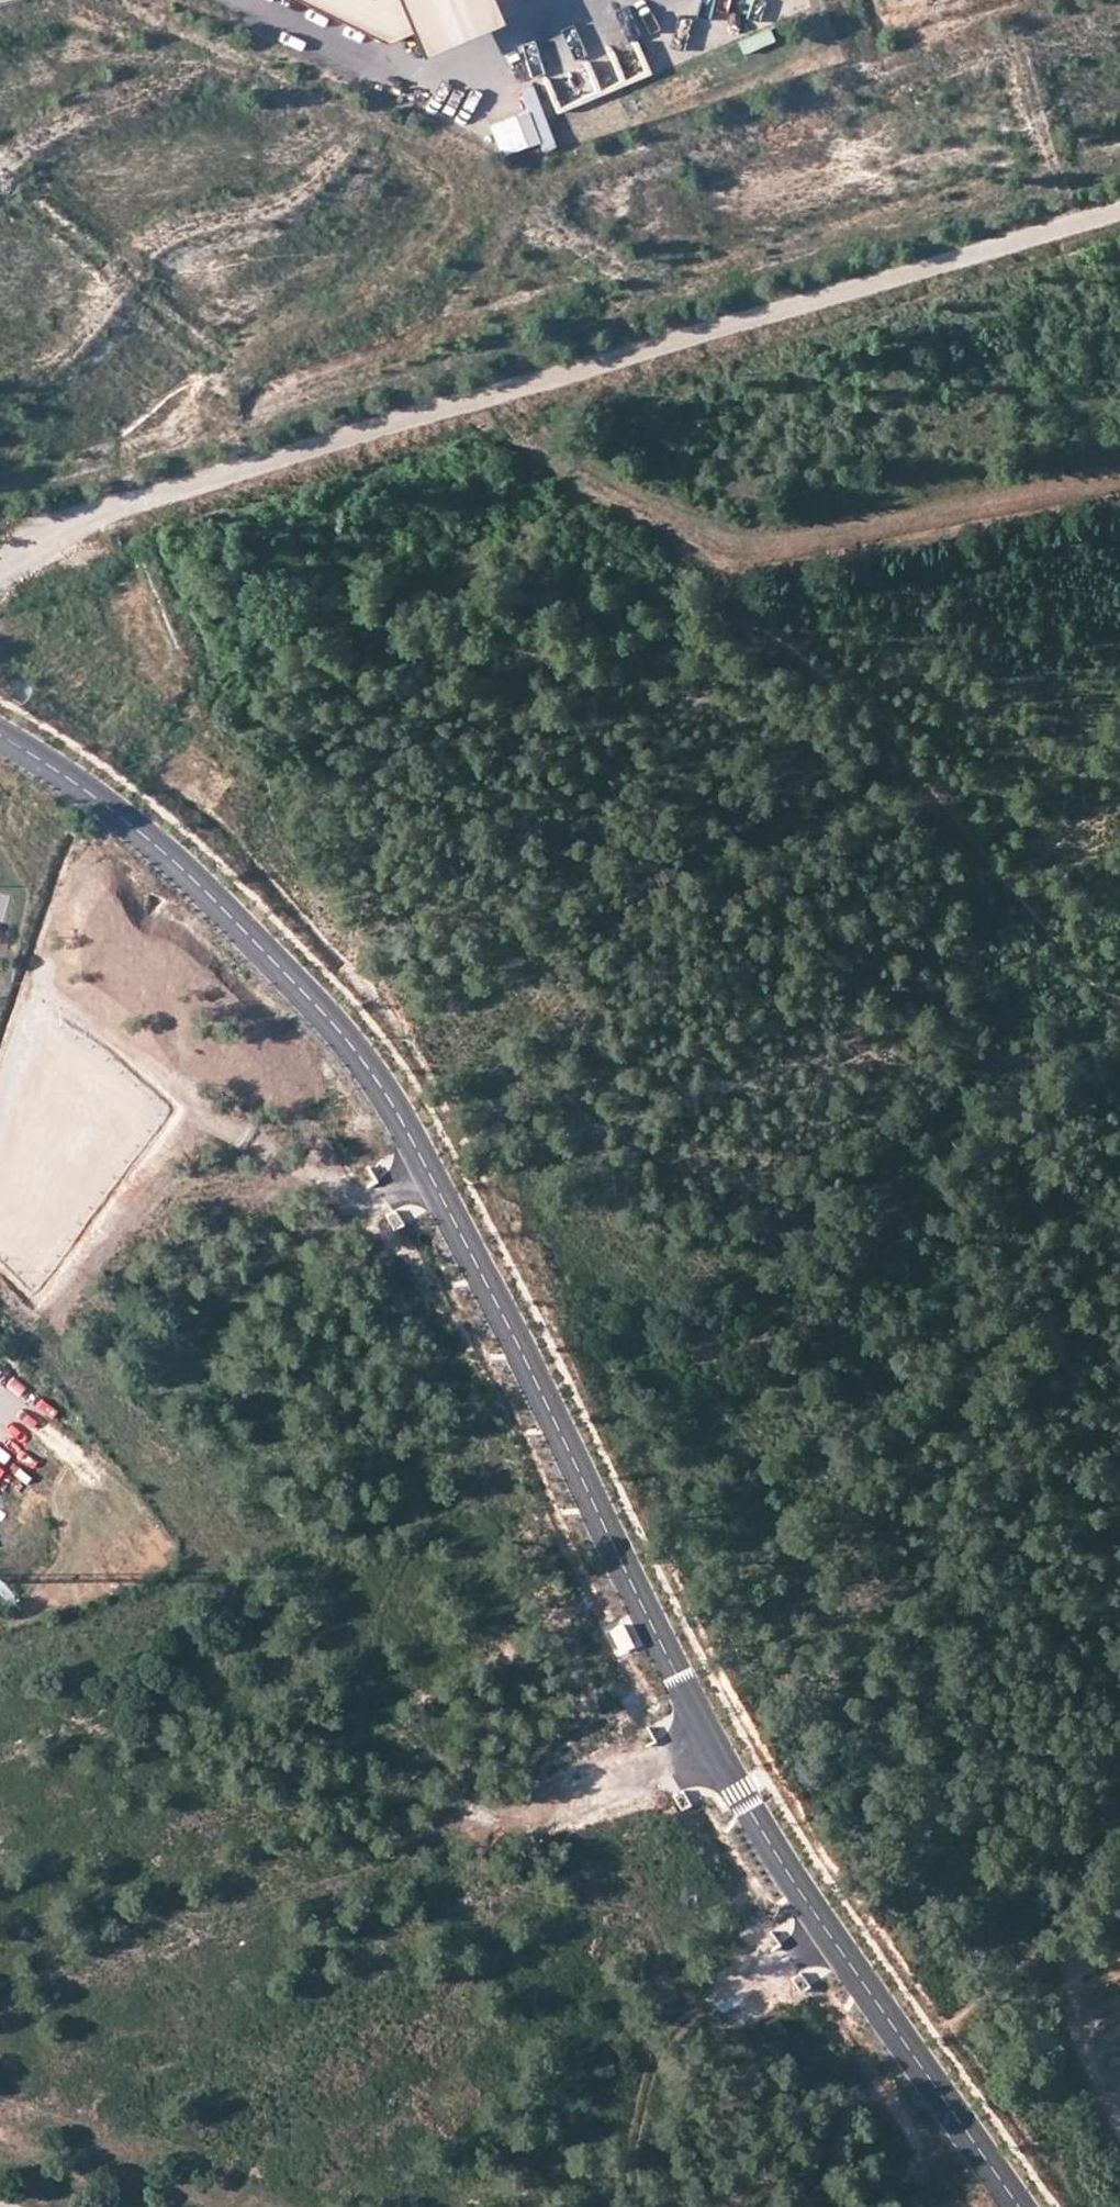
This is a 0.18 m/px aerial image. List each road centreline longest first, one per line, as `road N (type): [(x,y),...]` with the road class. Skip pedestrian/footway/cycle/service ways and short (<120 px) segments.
road 1 (unclassified): [(1019,2206),(737,1794),(410,1129),(333,1024),(222,904),(143,833),(0,735)]
road 2 (unclassified): [(1119,216),(77,526),(0,569)]
road 3 (track): [(1119,2131),(1064,1983),(1069,1971),(1119,1952)]

